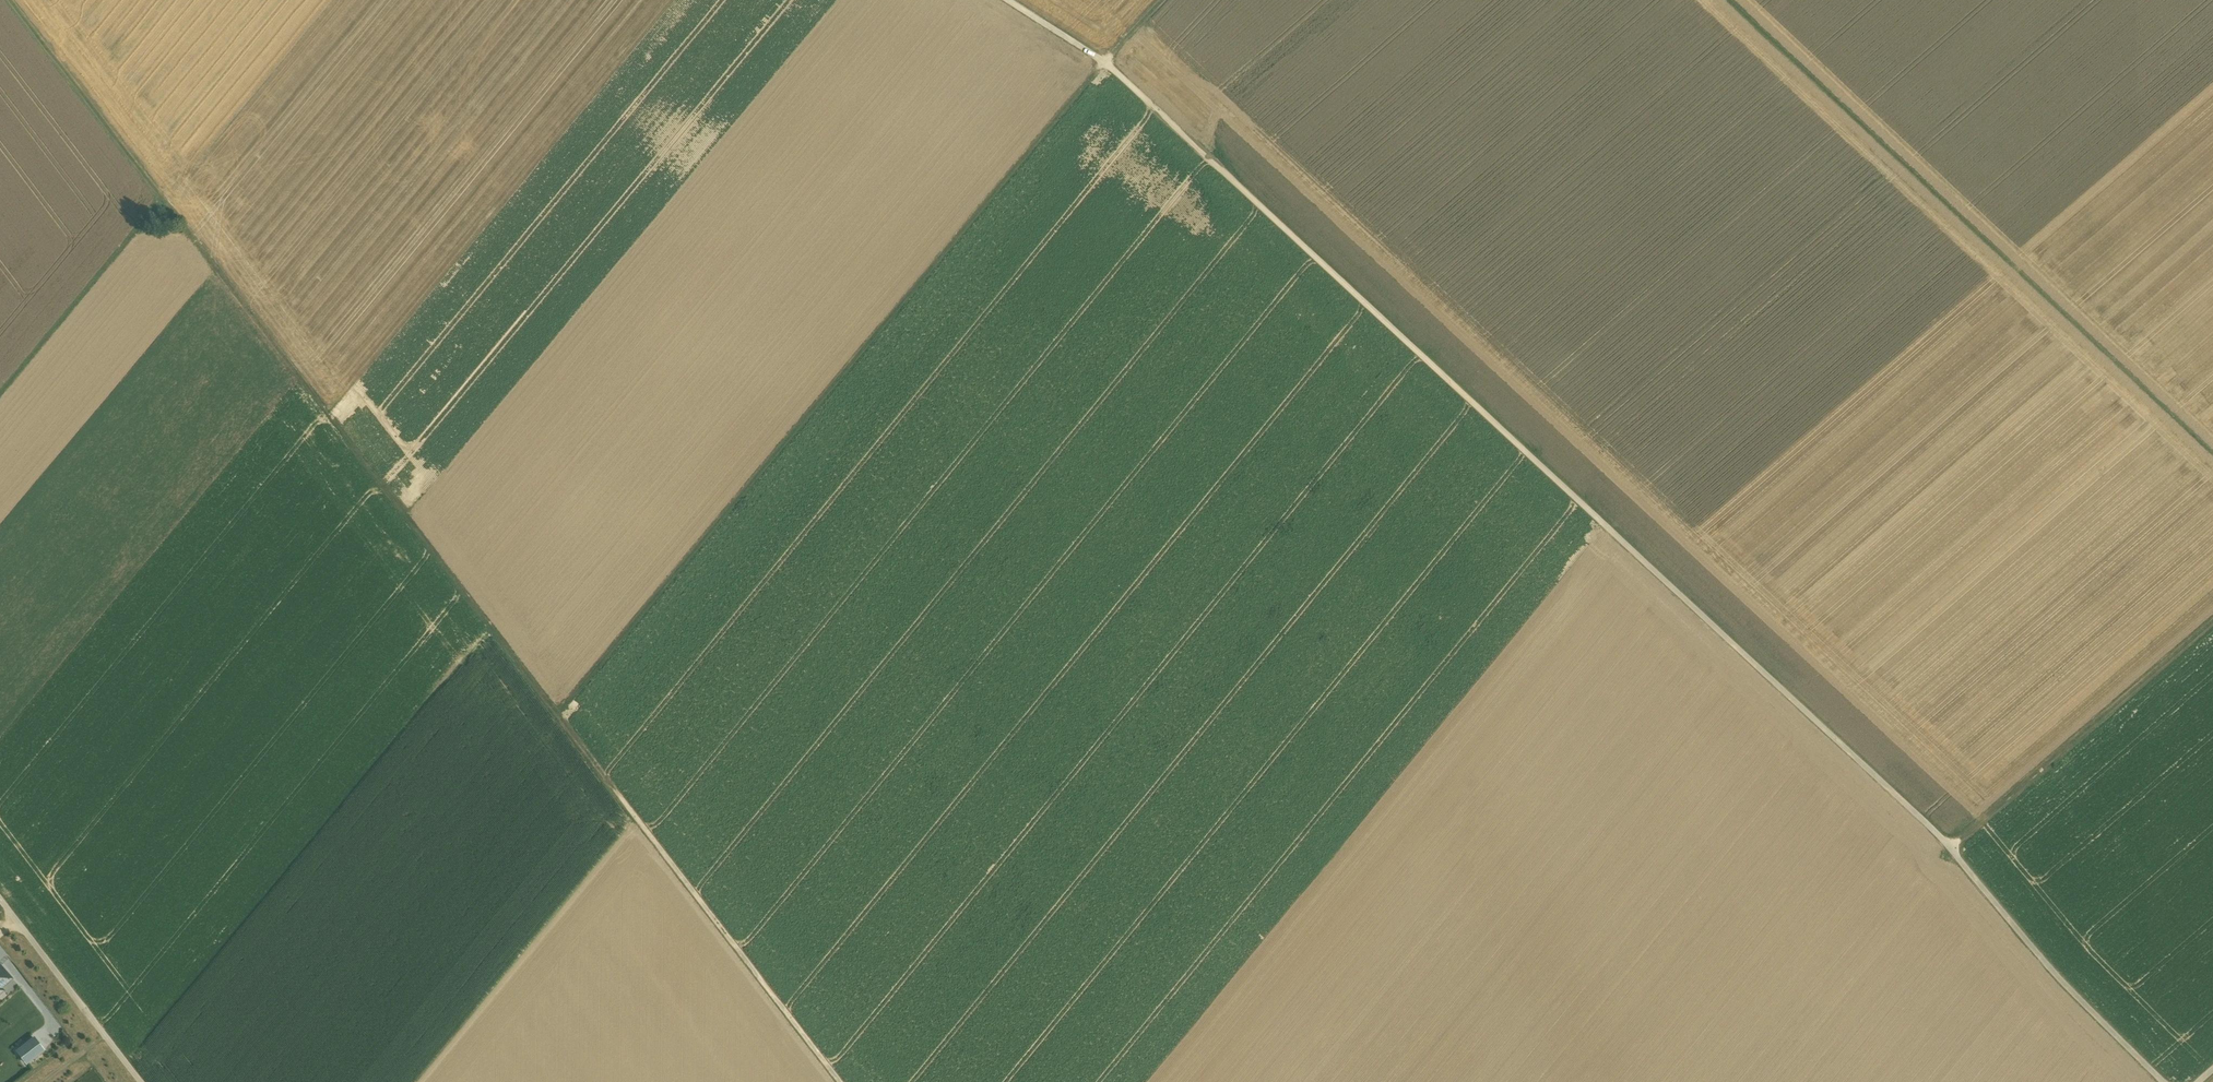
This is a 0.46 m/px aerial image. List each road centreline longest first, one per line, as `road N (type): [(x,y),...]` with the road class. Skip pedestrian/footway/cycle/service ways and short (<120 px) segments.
road 1 (track): [(2162,1081),(2058,977),(1950,847),(1104,61),(1009,0)]
road 2 (track): [(561,718),(1162,0)]
road 3 (track): [(561,718),(7,0)]
road 4 (track): [(1726,0),(2212,455)]
road 5 (track): [(843,1081),(561,718)]
road 6 (track): [(2212,622),(1950,847)]
road 7 (track): [(0,394),(161,201)]
road 8 (track): [(0,896),(142,1081)]

